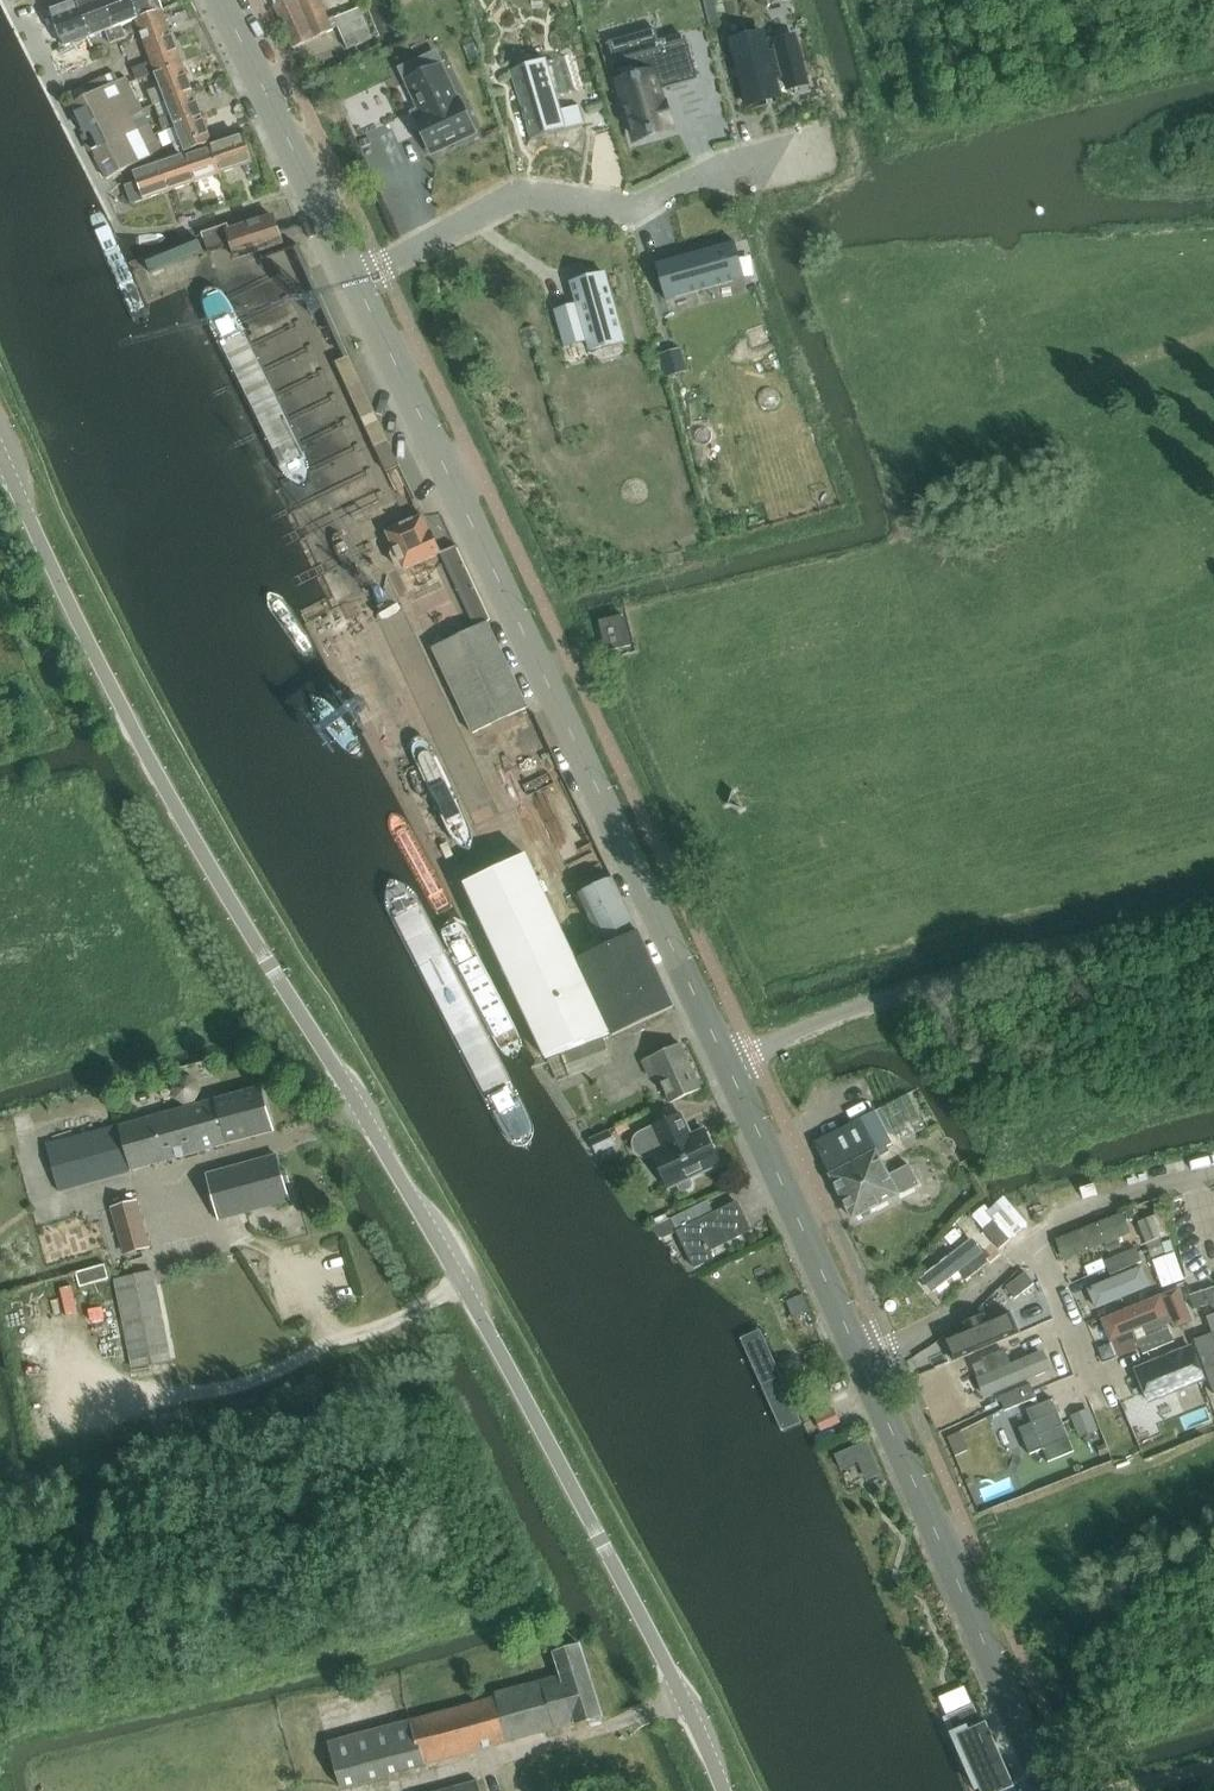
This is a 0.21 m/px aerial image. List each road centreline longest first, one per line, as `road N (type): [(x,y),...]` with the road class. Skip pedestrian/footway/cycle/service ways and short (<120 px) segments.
road 1 (unclassified): [(725,1790),(691,1709),(467,1291),(197,844),(99,667),(0,457)]
road 2 (tertiary): [(725,1062),(356,281)]
road 3 (unclassified): [(725,1062),(888,998),(1213,909)]
road 4 (residential): [(815,143),(685,178),(622,215),(517,198),(356,281)]
road 5 (tertiary): [(1044,1790),(865,1368)]
road 6 (residential): [(865,1368),(945,1323),(1031,1243),(1062,1293),(1100,1384)]
road 7 (tertiary): [(865,1368),(725,1062)]
road 8 (tertiary): [(356,281),(222,0)]

